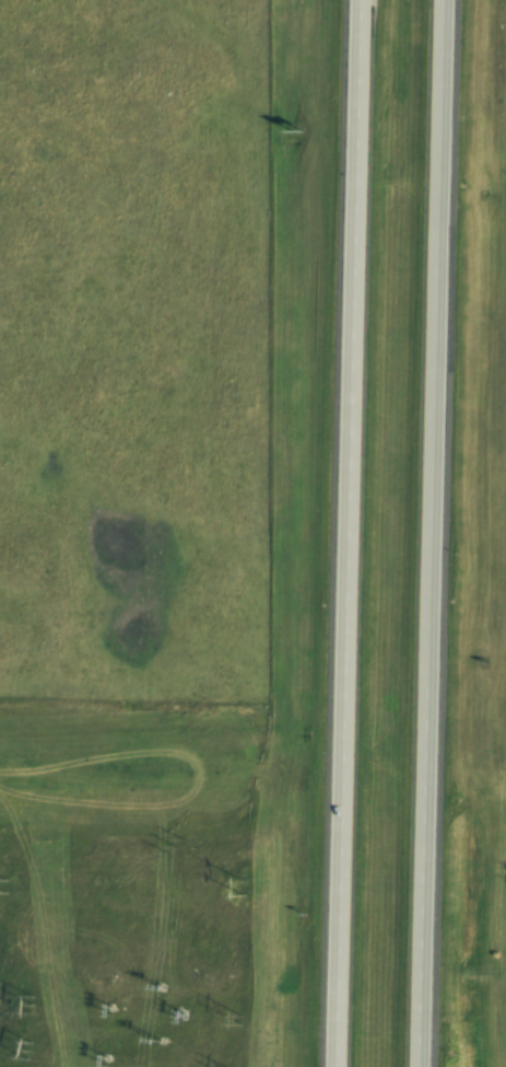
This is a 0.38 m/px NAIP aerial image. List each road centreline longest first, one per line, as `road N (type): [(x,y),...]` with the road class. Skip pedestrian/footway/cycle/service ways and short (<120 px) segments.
road 1 (motorway): [(363,0),(337,1066)]
road 2 (motorway): [(428,1066),(454,0)]

